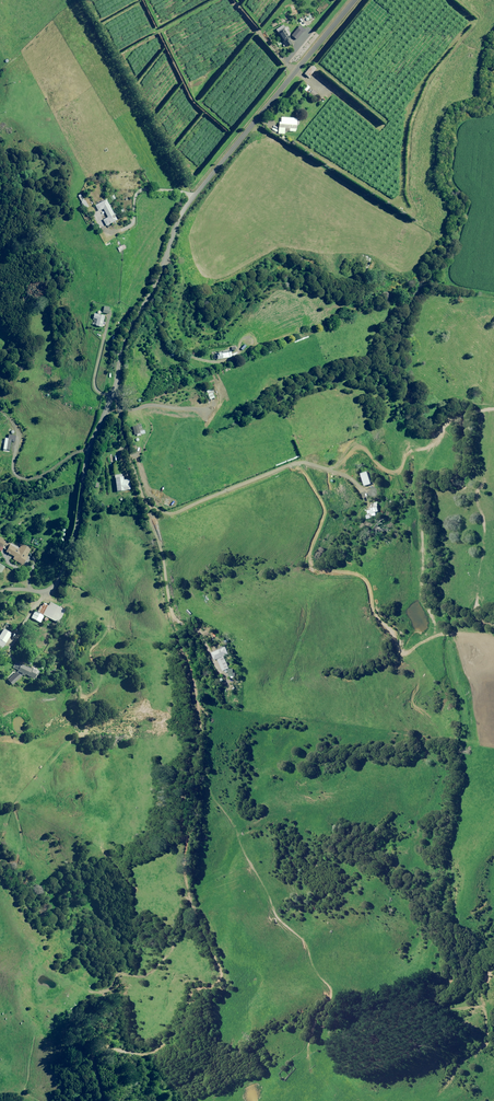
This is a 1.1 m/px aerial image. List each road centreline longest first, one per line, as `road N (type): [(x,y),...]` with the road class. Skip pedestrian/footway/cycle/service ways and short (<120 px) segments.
road 1 (unclassified): [(87,1100),(83,1054),(98,1046),(158,1044),(194,990),(212,988),(215,971),(177,880),(187,698),(120,409),(111,402)]
road 2 (unclassified): [(111,402),(123,340),(155,285),(182,213),(355,0)]
road 3 (track): [(168,622),(201,636),(239,704),(332,719),(387,711),(420,681),(424,642),(493,649)]
road 4 (unclassified): [(0,590),(55,586),(72,543),(88,450),(111,402)]
road 5 (track): [(493,626),(474,595),(488,542),(477,511),(480,490),(493,489)]

